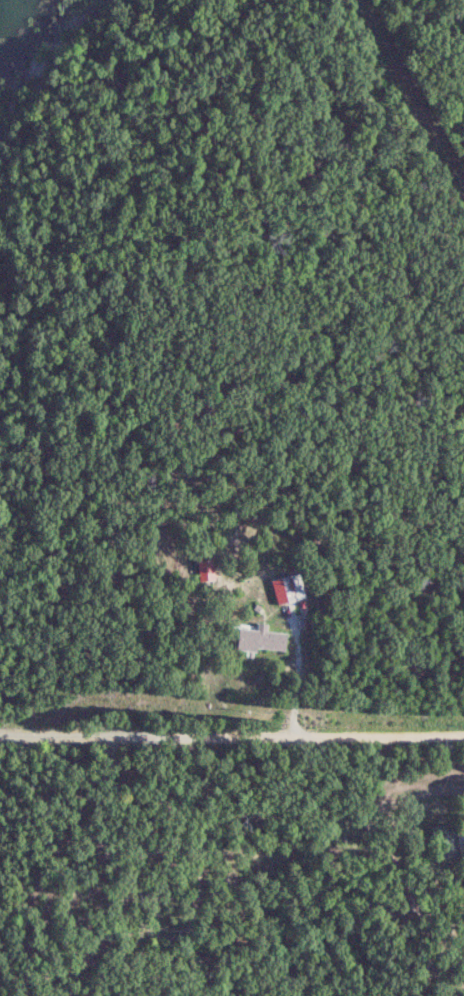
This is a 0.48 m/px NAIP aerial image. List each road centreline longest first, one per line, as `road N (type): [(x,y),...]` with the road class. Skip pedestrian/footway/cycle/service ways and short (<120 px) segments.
road 1 (residential): [(0,732),(463,735)]

